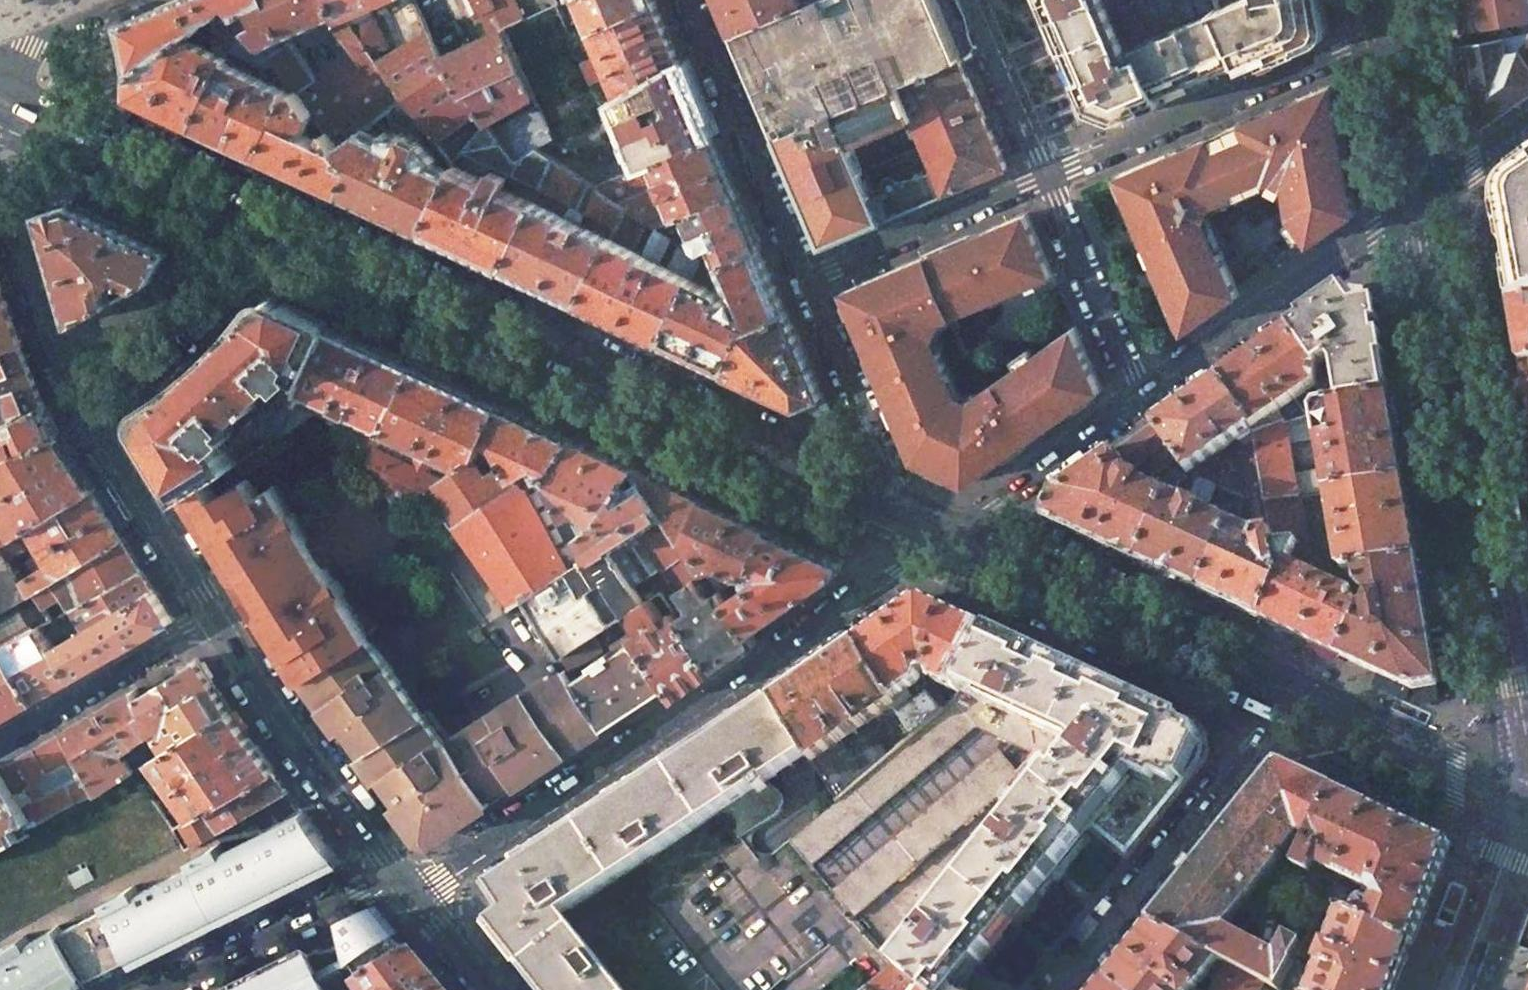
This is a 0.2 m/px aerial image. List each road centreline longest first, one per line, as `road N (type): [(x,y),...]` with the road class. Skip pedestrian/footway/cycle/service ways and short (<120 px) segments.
road 1 (primary): [(902,515),(0,92)]
road 2 (residential): [(945,535),(444,880),(401,889)]
road 3 (secondary): [(1527,800),(1428,199)]
road 4 (secondary): [(0,212),(85,421),(206,620)]
road 5 (residential): [(1050,175),(1400,34)]
road 6 (primary): [(1285,698),(945,535)]
road 7 (residential): [(1055,989),(1285,698)]
road 8 (residential): [(1428,199),(1141,392)]
road 9 (secondary): [(206,620),(401,889)]
road 10 (residential): [(804,279),(682,0)]
road 11 (residential): [(401,889),(364,892),(155,989)]
road 12 (residential): [(804,279),(1050,175)]
road 13 (primary): [(1527,810),(1285,698)]
road 14 (residential): [(902,515),(804,279)]
road 15 (residential): [(1141,392),(945,535)]
road 16 (residential): [(0,740),(206,620)]
road 17 (residential): [(1050,175),(1141,392)]
road 18 (residential): [(970,0),(1050,175)]
road 19 (secondary): [(1461,989),(1527,816)]
road 20 (secondary): [(1428,199),(1400,34)]
road 21 (residential): [(0,55),(131,0)]
road 22 (secondary): [(401,889),(484,989)]
road 23 (residential): [(1527,129),(1428,199)]

